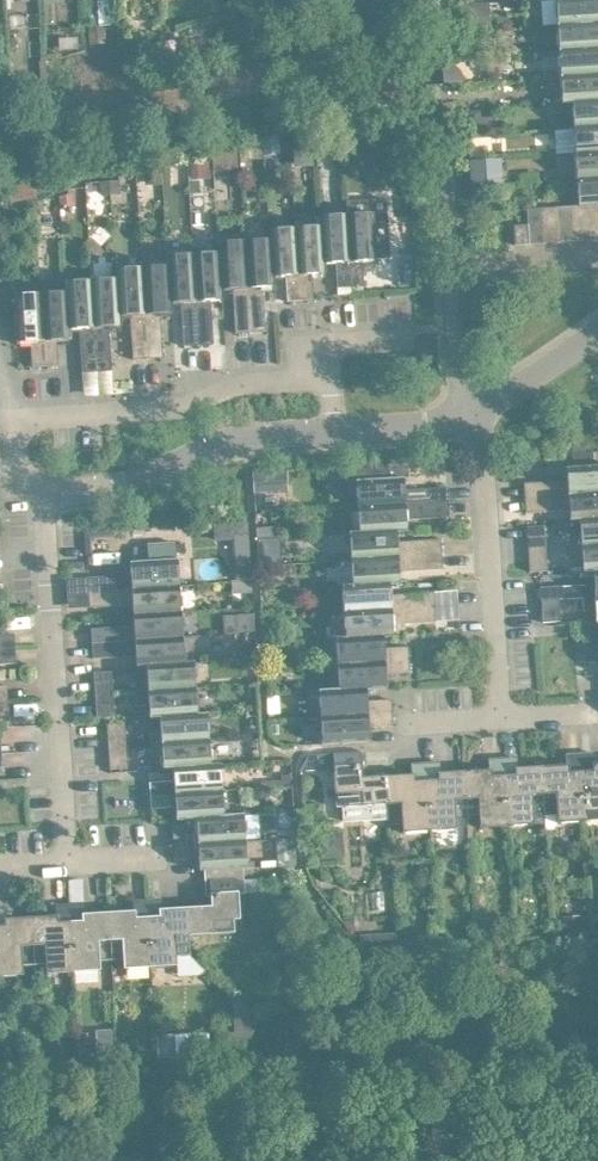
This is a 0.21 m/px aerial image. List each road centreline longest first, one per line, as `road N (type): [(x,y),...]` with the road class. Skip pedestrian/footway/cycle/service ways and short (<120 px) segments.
road 1 (residential): [(42,488),(29,414),(333,376)]
road 2 (residential): [(73,868),(42,488)]
road 3 (residential): [(492,734),(477,419)]
road 4 (residential): [(42,488),(144,476),(248,443),(335,431)]
road 5 (residential): [(477,419),(597,334)]
road 6 (residential): [(335,431),(477,419)]
road 7 (residential): [(333,376),(332,334),(417,327)]

